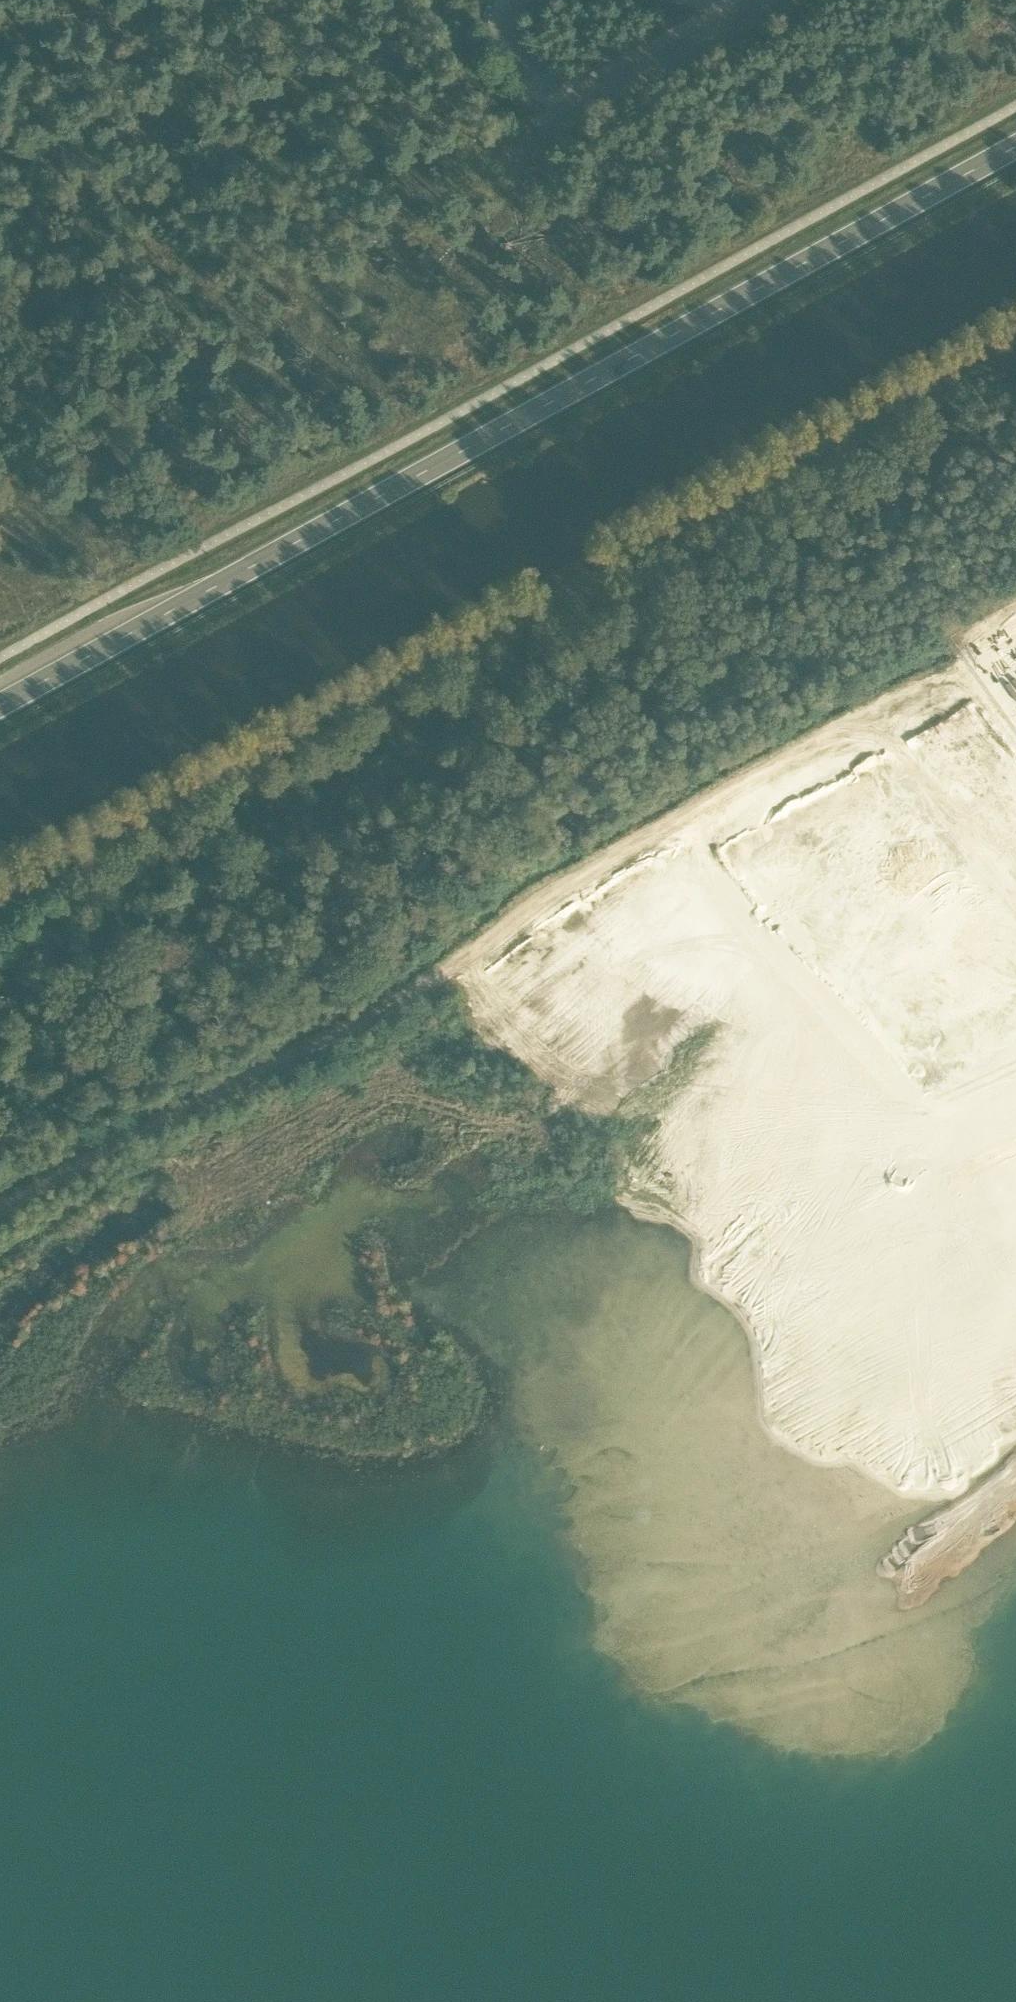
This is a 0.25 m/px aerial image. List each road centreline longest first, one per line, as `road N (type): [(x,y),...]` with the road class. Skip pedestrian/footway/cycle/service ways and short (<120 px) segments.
road 1 (secondary): [(0,707),(1015,147)]
road 2 (unclassified): [(0,902),(1015,344)]
road 3 (track): [(561,891),(440,976),(0,1209)]
road 4 (unclassified): [(594,86),(763,3)]
road 5 (unclassified): [(508,0),(505,47),(539,90),(594,86)]

